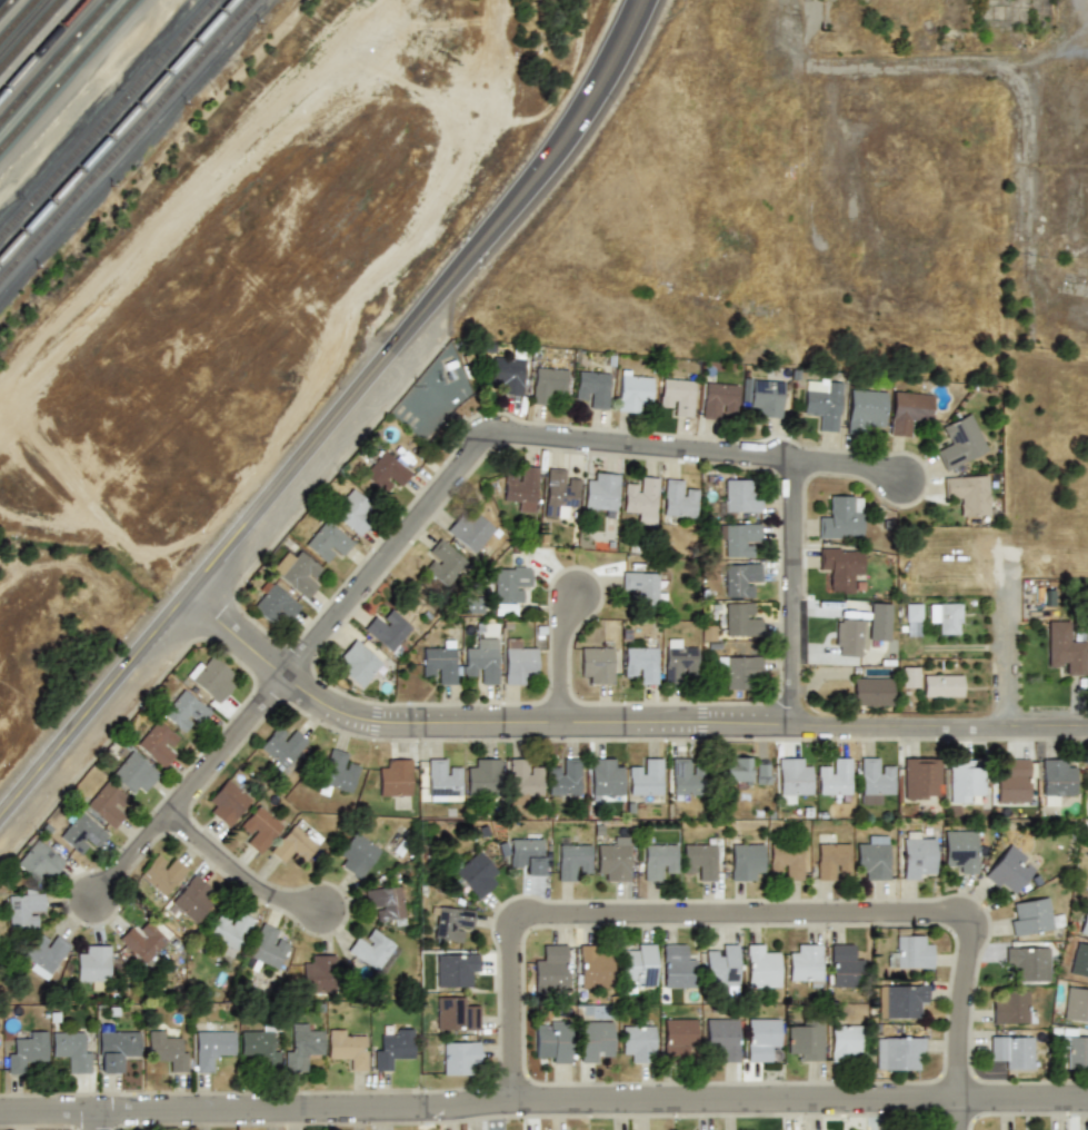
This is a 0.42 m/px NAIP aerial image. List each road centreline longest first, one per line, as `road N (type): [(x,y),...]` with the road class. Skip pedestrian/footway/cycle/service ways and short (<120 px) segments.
road 1 (residential): [(1087,1099),(0,1111)]
road 2 (tertiary): [(187,594),(308,694),(376,722),(1087,726)]
road 3 (residential): [(512,1101),(511,945),(516,919),(543,914),(970,916),(959,1099)]
road 4 (residential): [(285,677),(490,429),(798,462)]
road 5 (tertiary): [(0,815),(406,334)]
road 6 (tertiary): [(668,0),(622,76),(406,334)]
road 7 (residential): [(285,677),(98,908)]
road 8 (residential): [(798,462),(793,725)]
road 9 (residential): [(172,822),(276,903),(327,918)]
road 10 (residential): [(1012,726),(1011,579)]
road 11 (residential): [(560,723),(560,636),(576,596)]

